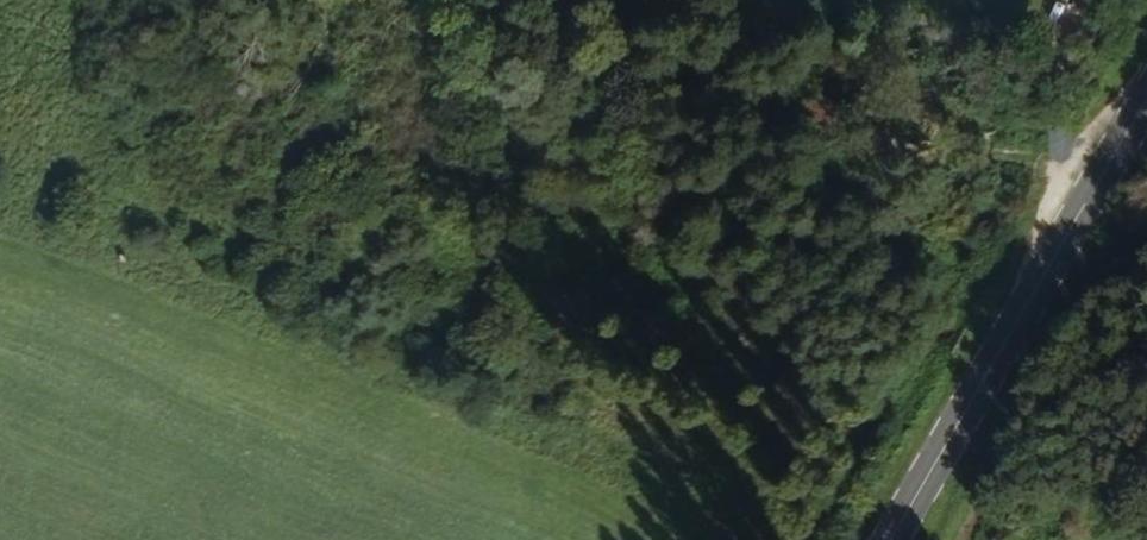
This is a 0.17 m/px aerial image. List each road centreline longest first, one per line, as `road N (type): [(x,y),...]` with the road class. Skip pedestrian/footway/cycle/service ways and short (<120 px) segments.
road 1 (primary): [(890,539),(1146,105)]

